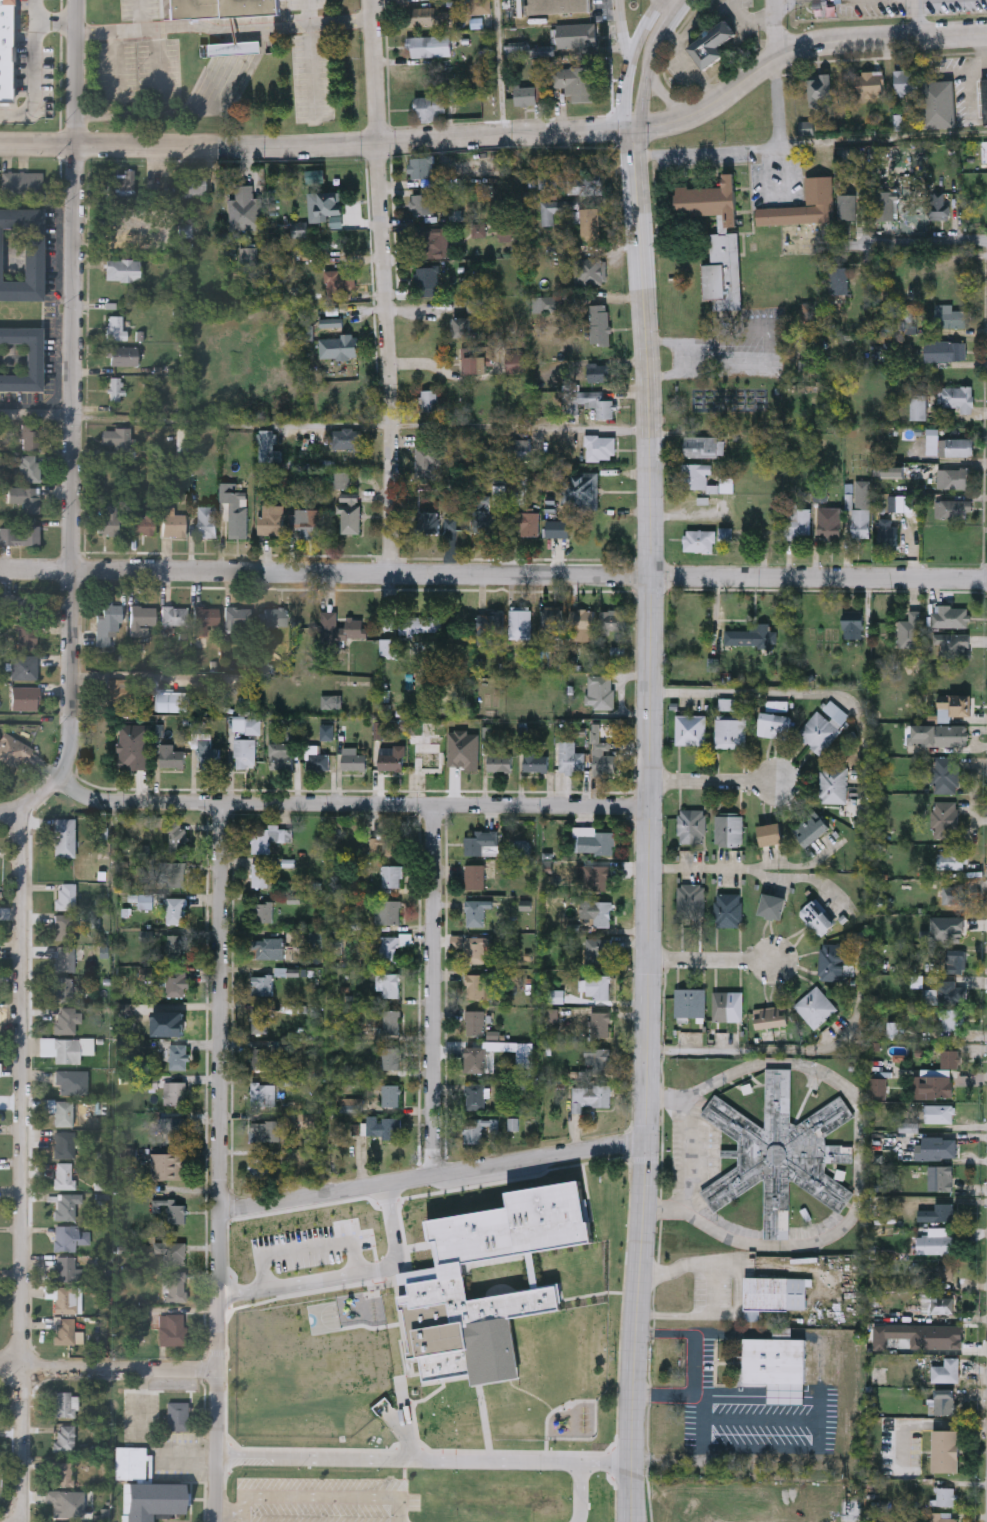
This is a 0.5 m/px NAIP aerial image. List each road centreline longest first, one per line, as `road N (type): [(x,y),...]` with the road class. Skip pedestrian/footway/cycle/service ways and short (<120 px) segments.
road 1 (tertiary): [(634,130),(652,576),(645,1139),(630,1521)]
road 2 (residential): [(986,35),(808,46),(763,65),(720,102),(634,130),(375,143),(0,145)]
road 3 (residential): [(986,578),(0,573)]
road 4 (residential): [(76,0),(74,573),(69,748),(58,780)]
road 5 (residential): [(28,802),(19,1521)]
road 6 (residential): [(224,803),(215,1521)]
road 7 (residential): [(650,432),(0,414)]
road 8 (residential): [(647,806),(91,800),(58,780)]
road 9 (residential): [(368,0),(389,423),(388,574)]
road 10 (residential): [(645,1139),(218,1210)]
road 11 (residential): [(434,804),(434,1174)]
road 12 (residential): [(217,1369),(0,1366)]
road 13 (residential): [(986,244),(843,246)]
road 14 (tertiary): [(634,130),(651,58),(687,0)]
road 15 (residential): [(649,782),(776,783)]
road 16 (residential): [(774,962),(648,961)]

